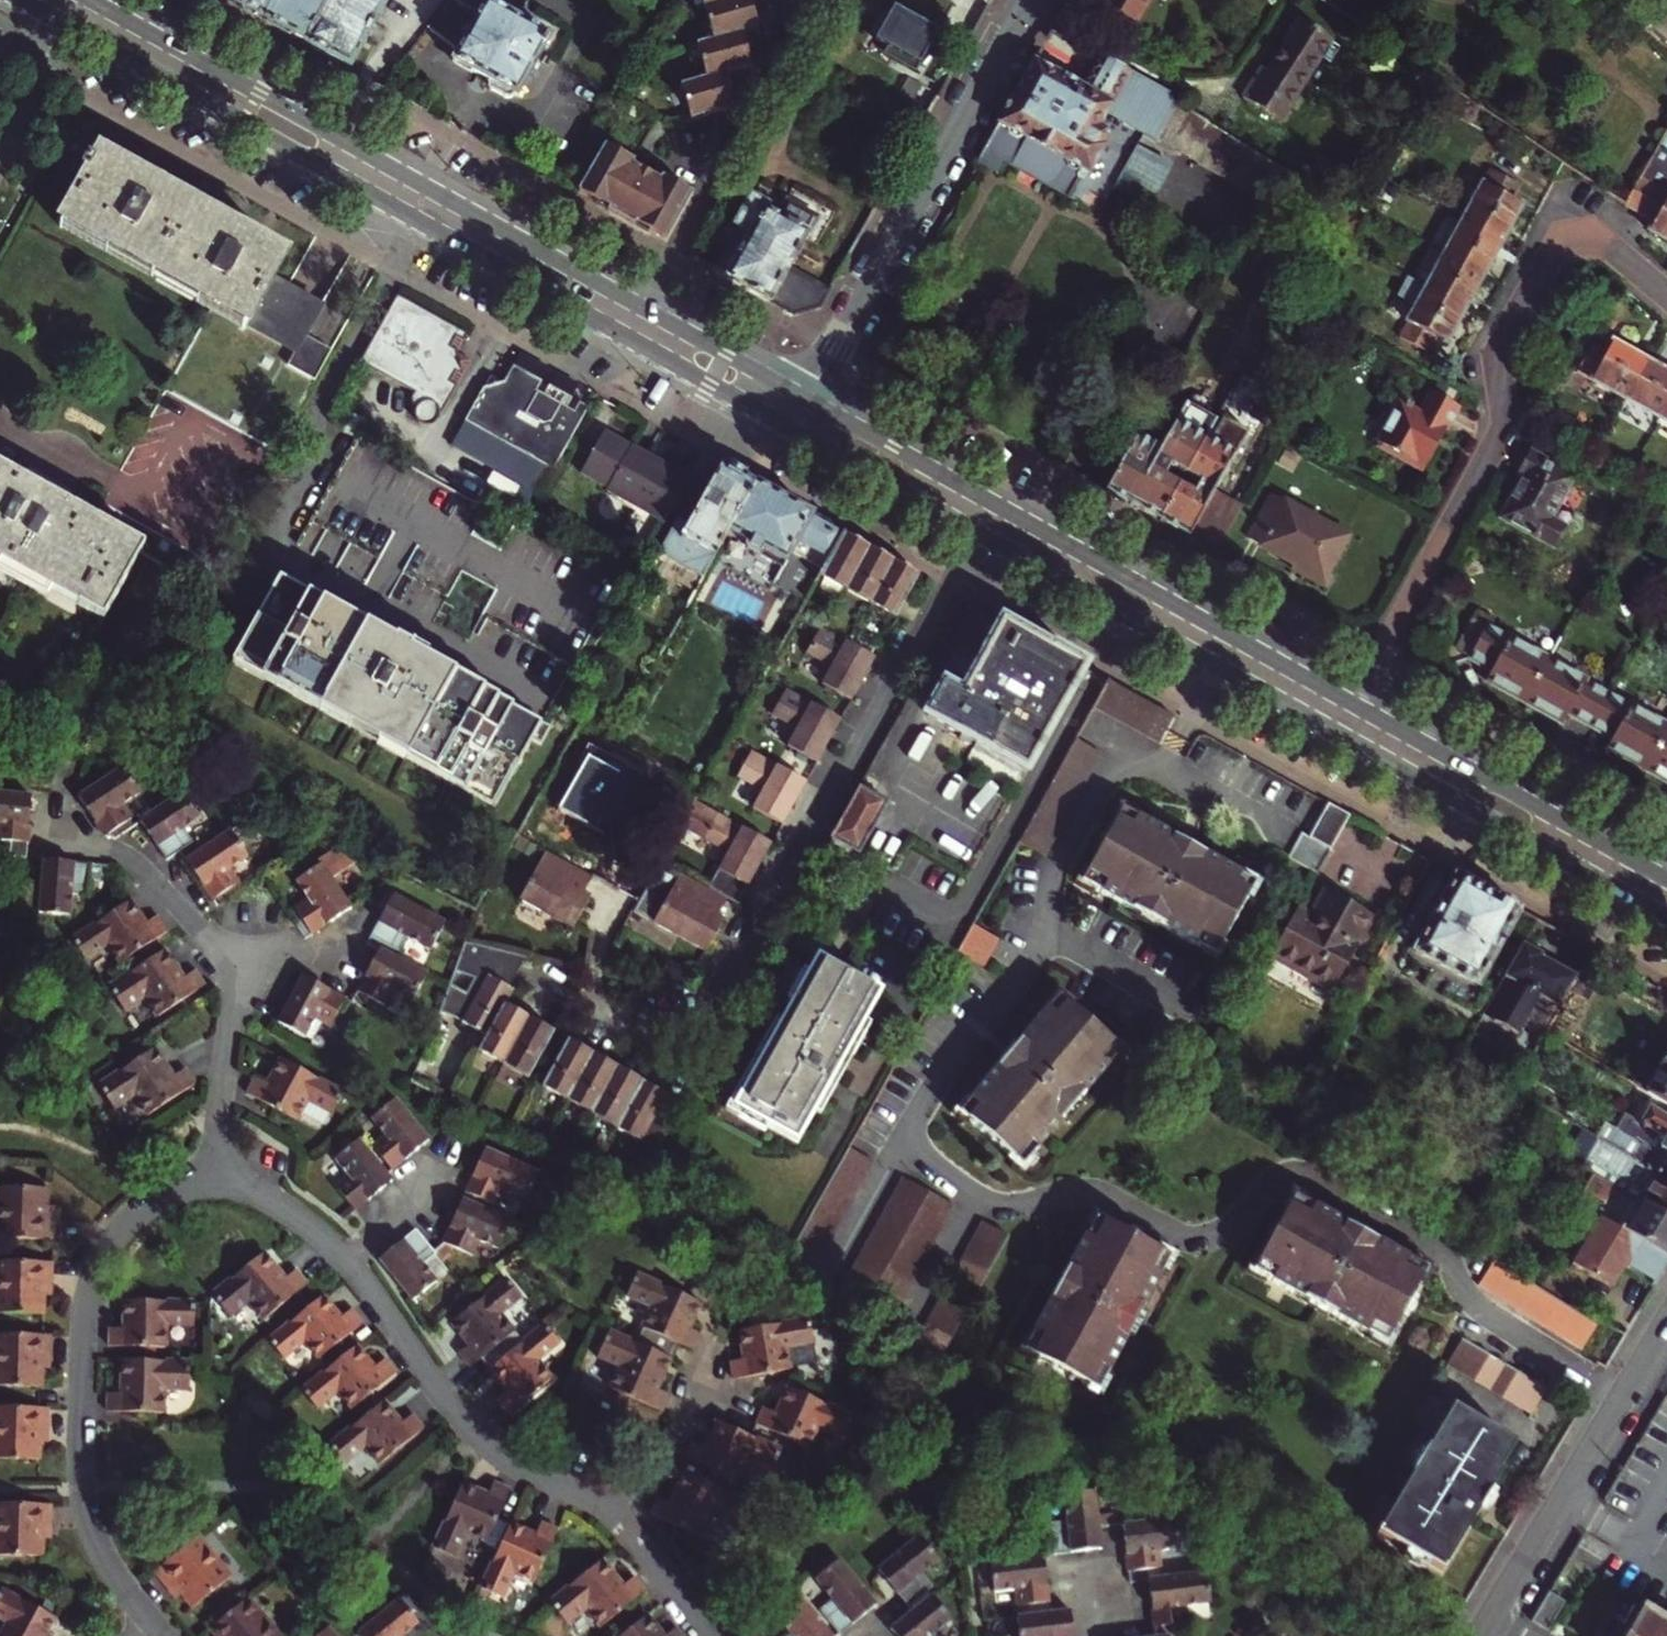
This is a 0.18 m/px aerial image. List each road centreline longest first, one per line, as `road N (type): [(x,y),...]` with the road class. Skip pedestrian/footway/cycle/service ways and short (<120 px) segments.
road 1 (secondary): [(791,428),(1666,919)]
road 2 (secondary): [(19,0),(791,428)]
road 3 (residential): [(1360,707),(1503,429),(1503,341),(1555,252),(1580,242),(1607,248),(1666,294)]
road 4 (secondary): [(1360,707),(809,398)]
road 5 (secondary): [(641,305),(91,0)]
road 6 (residential): [(215,1180),(165,1195),(123,1224),(94,1268),(84,1306),(81,1492),(110,1569),(152,1624)]
road 7 (residential): [(809,398),(1030,0)]
road 8 (residential): [(598,1499),(475,1436),(343,1255)]
road 9 (residential): [(1482,1635),(1666,1326)]
road 10 (secondary): [(1666,878),(1360,707)]
road 11 (residential): [(641,305),(773,71),(779,0)]
road 12 (residential): [(242,954),(213,941),(127,856),(39,833)]
road 13 (residential): [(215,1180),(242,954)]
road 14 (secondary): [(809,398),(641,305)]
road 15 (residential): [(717,1635),(598,1499)]
road 16 (residential): [(598,1499),(652,1459),(698,1372)]
road 17 (residential): [(343,1255),(282,1203),(215,1180)]
road 18 (residential): [(343,1255),(442,1178)]

